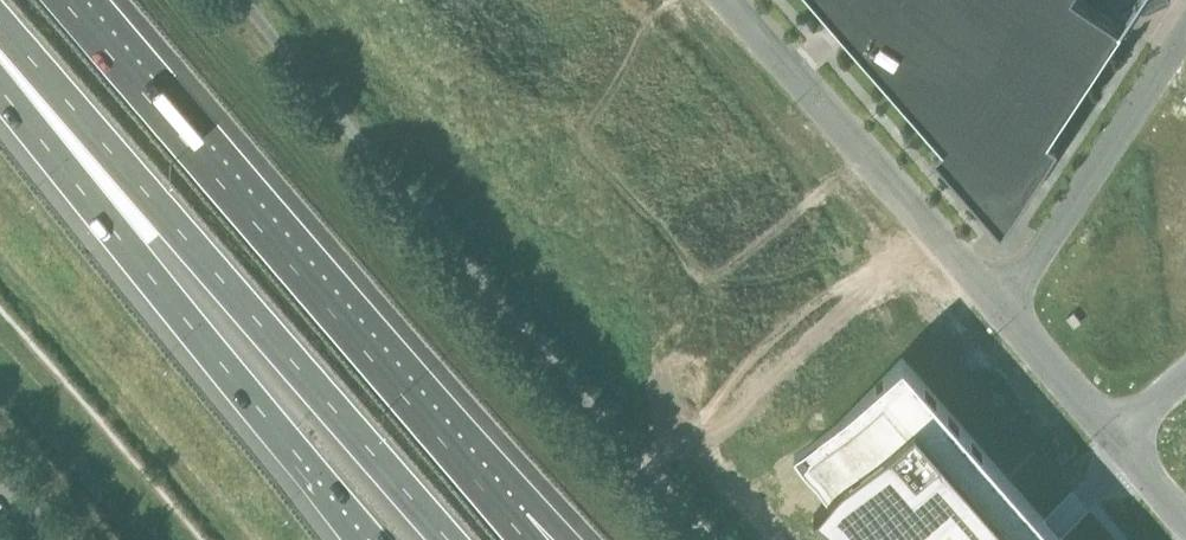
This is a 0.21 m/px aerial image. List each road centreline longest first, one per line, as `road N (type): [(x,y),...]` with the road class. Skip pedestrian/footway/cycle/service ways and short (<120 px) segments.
road 1 (motorway): [(514,525),(63,0)]
road 2 (motorway): [(0,38),(451,539)]
road 3 (motorway): [(0,68),(136,257),(369,539)]
road 4 (unclassified): [(732,0),(1006,301)]
road 5 (unclassified): [(1185,31),(1006,301)]
road 6 (unclassified): [(1006,301),(1117,437)]

